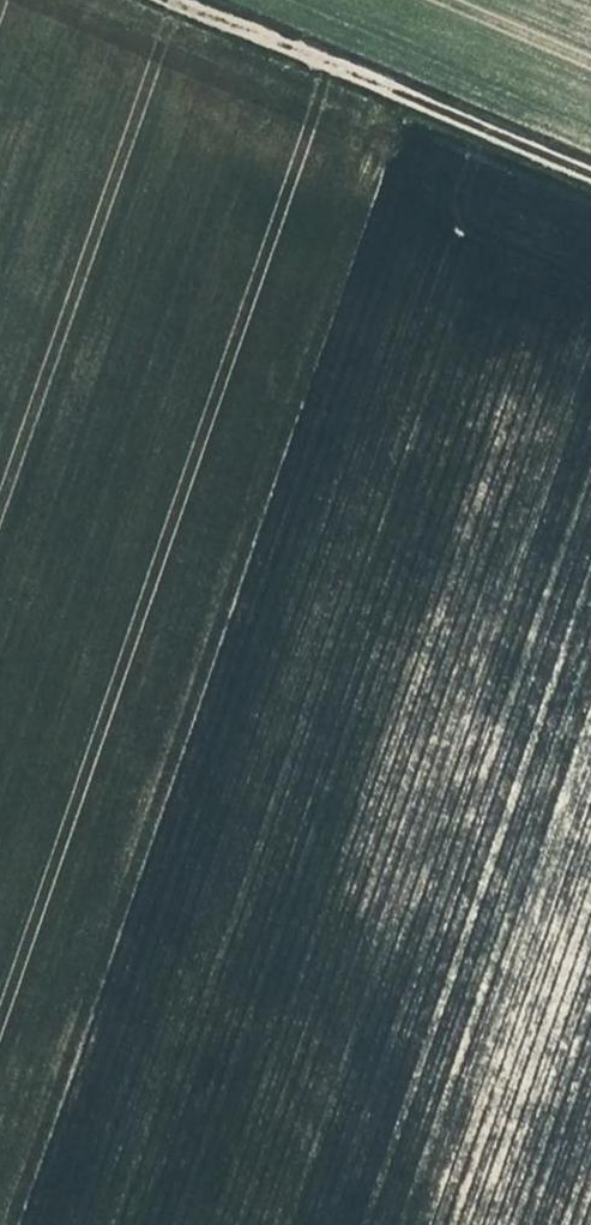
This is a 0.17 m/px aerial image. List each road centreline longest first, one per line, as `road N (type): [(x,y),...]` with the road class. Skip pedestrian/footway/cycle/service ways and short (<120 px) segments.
road 1 (track): [(590,184),(170,0)]

